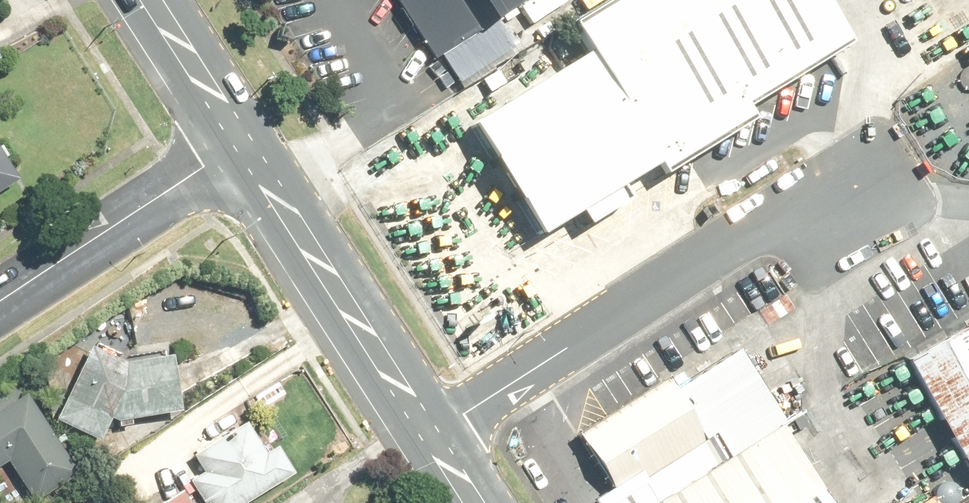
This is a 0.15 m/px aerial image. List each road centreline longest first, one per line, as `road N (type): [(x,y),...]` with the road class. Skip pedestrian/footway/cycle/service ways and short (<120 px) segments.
road 1 (residential): [(872,161),(430,437)]
road 2 (primary): [(430,437),(242,144)]
road 3 (residential): [(242,144),(0,301)]
road 4 (primary): [(242,144),(150,0)]

